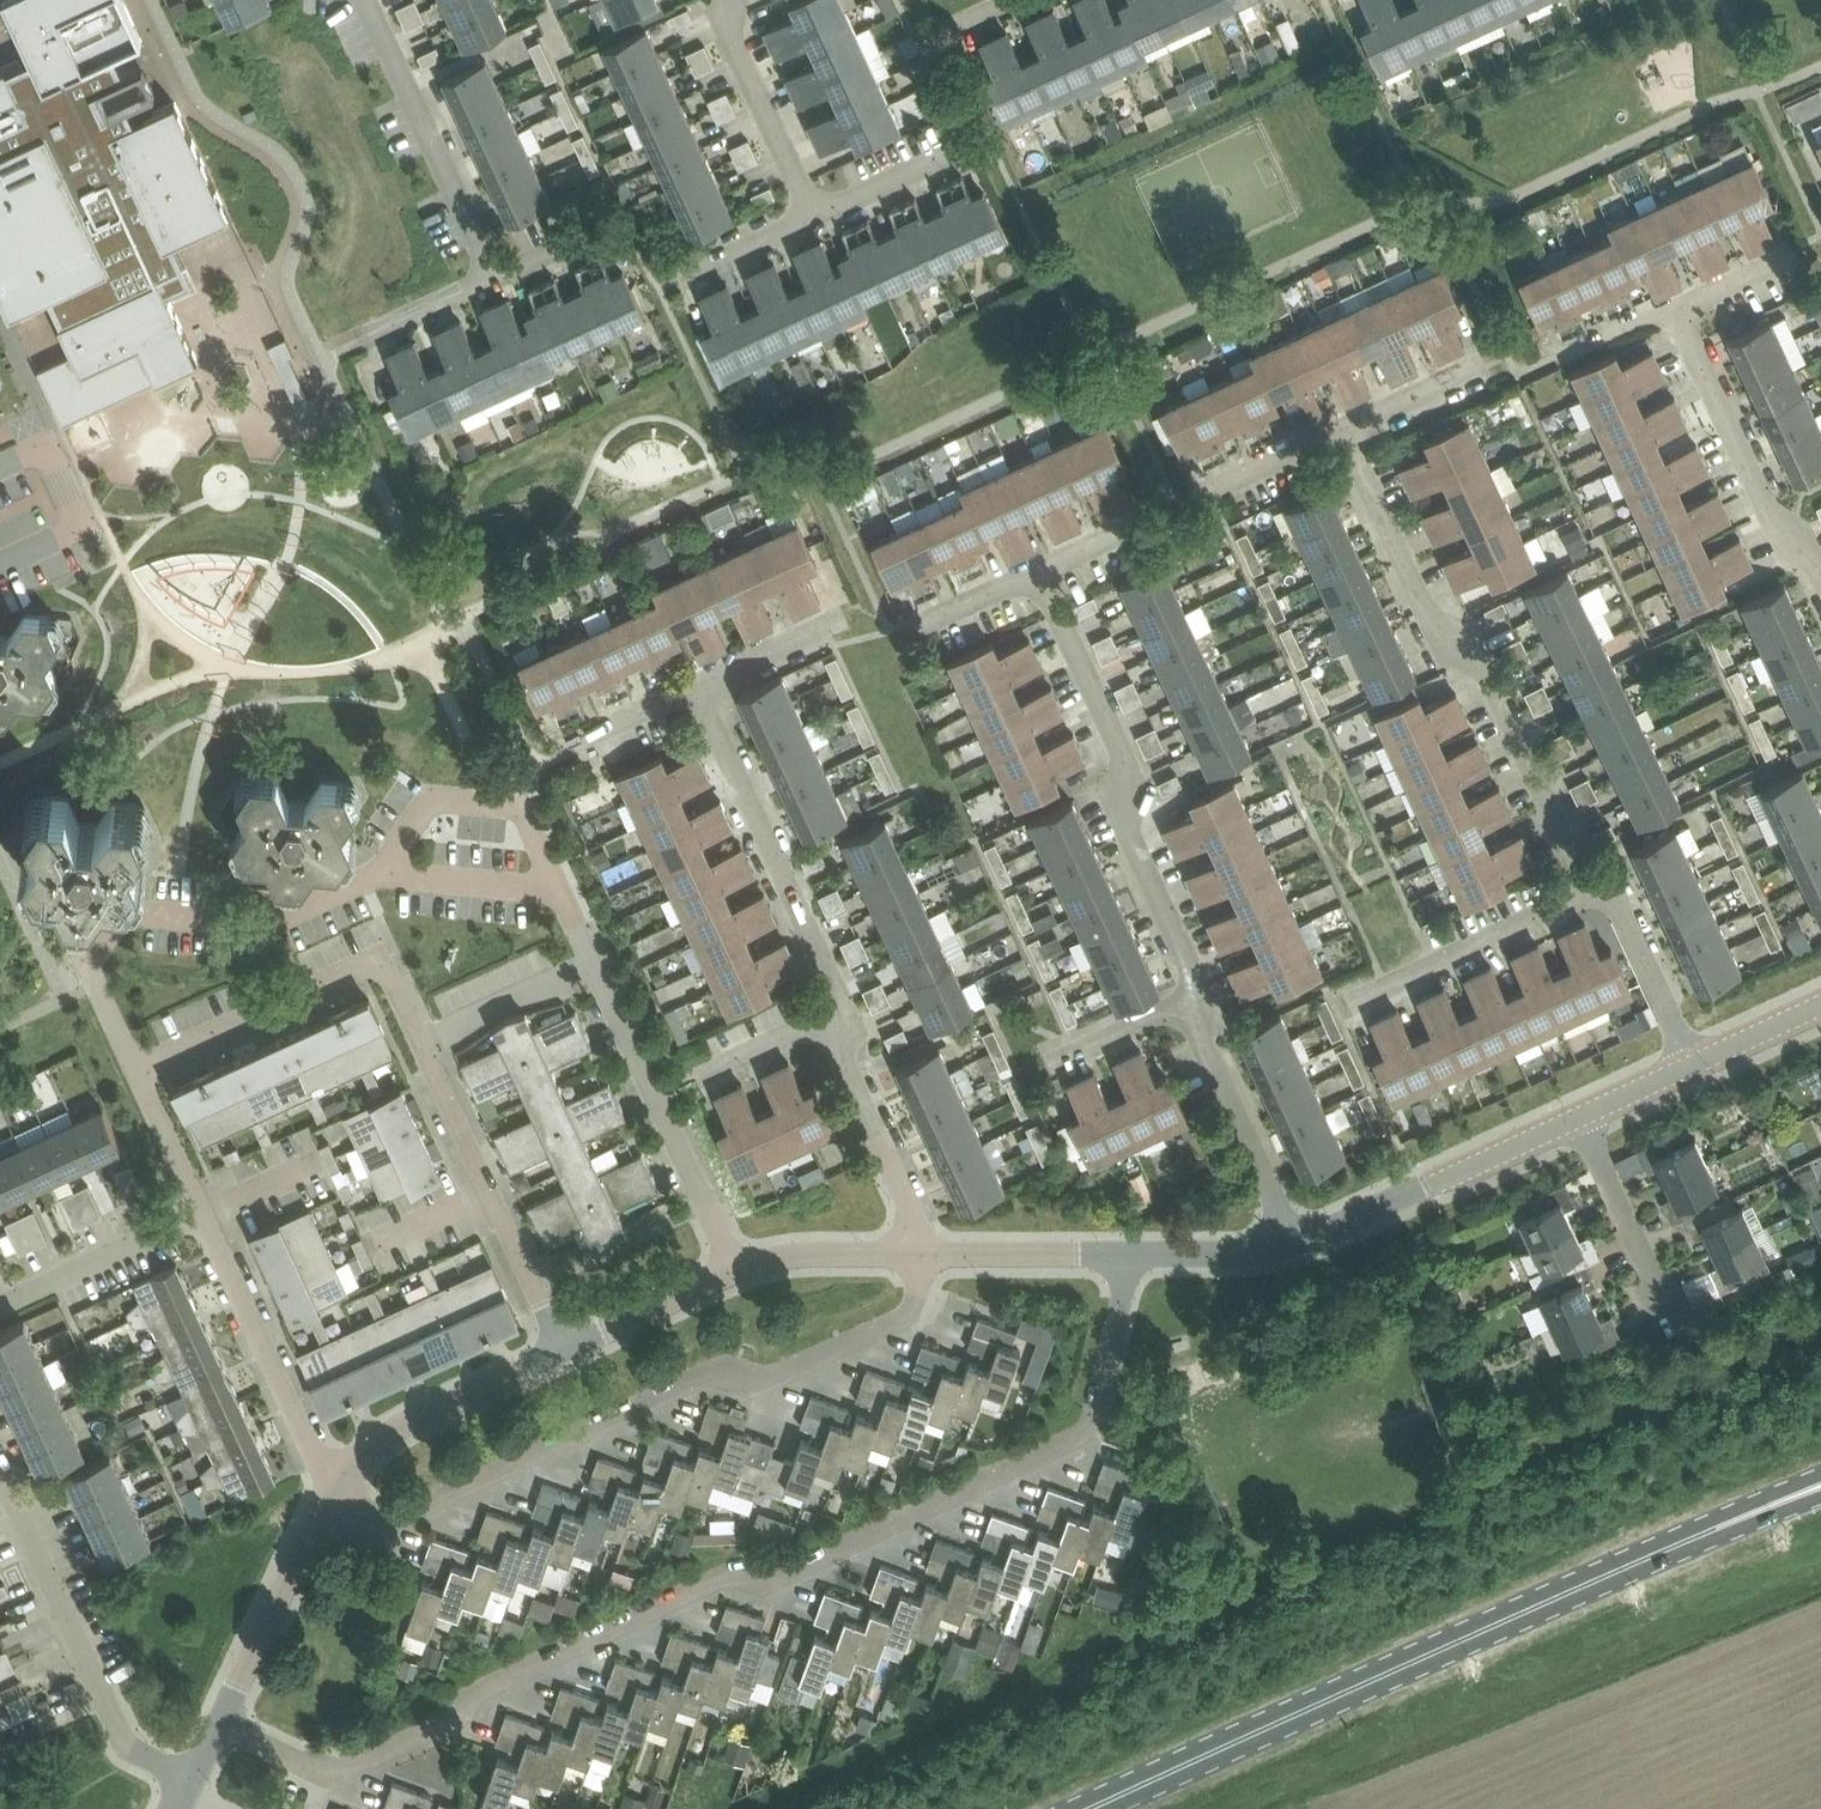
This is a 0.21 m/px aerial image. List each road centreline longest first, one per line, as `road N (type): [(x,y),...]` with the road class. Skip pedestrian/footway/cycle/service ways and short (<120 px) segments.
road 1 (residential): [(219,1726),(327,1775),(454,1718),(469,1694),(726,1572),(766,1583),(1073,1440),(1089,1427),(1098,1400),(1131,1251)]
road 2 (primary): [(1110,1808),(1555,1597),(1769,1507)]
road 3 (residential): [(335,1485),(391,1522),(720,1369),(757,1382),(907,1316),(920,1290),(920,1252)]
road 4 (residential): [(533,1279),(380,955),(138,1070)]
road 5 (residential): [(1588,893),(1500,694),(1437,625),(1342,424)]
road 6 (residential): [(1195,997),(1191,962),(1122,816),(1122,750),(1041,574)]
road 7 (residential): [(138,1070),(88,952),(125,910),(272,923),(382,872)]
road 8 (residential): [(192,1777),(133,1748),(0,1476)]
road 9 (residential): [(844,1006),(696,683)]
road 10 (residential): [(708,1201),(559,889)]
road 11 (unclassified): [(1293,1242),(1581,1116)]
road 12 (residential): [(335,1485),(198,1211)]
road 13 (residential): [(497,277),(370,0)]
road 14 (residential): [(1820,570),(1806,534),(1766,502),(1681,305)]
road 15 (unclassified): [(335,1485),(383,1434),(564,1348)]
road 16 (unclassified): [(219,1726),(335,1485)]
road 17 (residential): [(1293,1242),(1200,1027),(1195,997)]
road 18 (residential): [(920,1252),(920,1229),(852,1070),(844,1006)]
road 19 (residential): [(1352,1001),(1588,893)]
road 20 (residential): [(818,216),(732,37),(732,0)]
road 21 (residential): [(0,1301),(198,1211)]
road 22 (residential): [(1692,1065),(1620,899),(1588,893)]
road 23 (unclassified): [(920,1252),(1131,1251)]
road 24 (residential): [(1667,1305),(1581,1116)]
road 25 (unclassified): [(564,1348),(741,1269)]
road 26 (residential): [(708,1201),(533,1279)]
road 27 (unclassified): [(741,1269),(790,1254),(920,1252)]
road 28 (residential): [(382,872),(559,889)]
road 29 (residential): [(659,289),(818,216)]
road 30 (residential): [(382,872),(431,798),(515,805)]
road 31 (unclassified): [(1131,1251),(1236,1252),(1293,1242)]
road 32 (residential): [(198,1211),(138,1070)]
road 33 (residential): [(1342,424),(1481,361)]
road 34 (residential): [(1056,1056),(1195,997)]
road 35 (residential): [(709,1068),(844,1006)]
road 36 (residential): [(818,216),(949,153)]
road 37 (residential): [(497,277),(628,216)]
road 38 (residential): [(696,683),(826,625)]
road 39 (unclassified): [(1692,1065),(1820,1006)]
road 40 (residential): [(370,336),(497,277)]
road 41 (residential): [(1223,481),(1342,424)]
road 42 (residential): [(581,739),(696,683)]
road 43 (residential): [(926,626),(1041,574)]
road 44 (unclassified): [(1581,1116),(1692,1065)]

